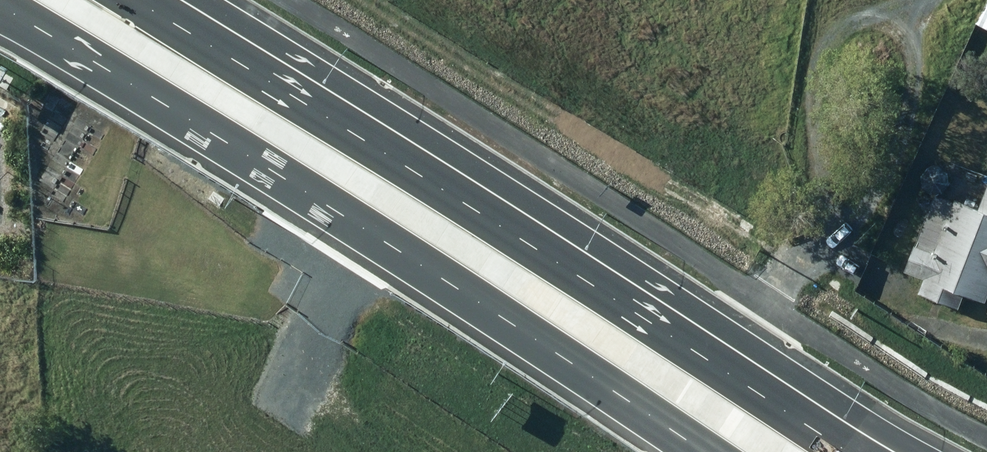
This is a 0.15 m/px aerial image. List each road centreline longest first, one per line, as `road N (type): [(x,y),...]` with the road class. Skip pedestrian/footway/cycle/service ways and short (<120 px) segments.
road 1 (primary): [(702,451),(0,14)]
road 2 (primary): [(171,0),(855,451)]
road 3 (track): [(373,240),(305,344)]

